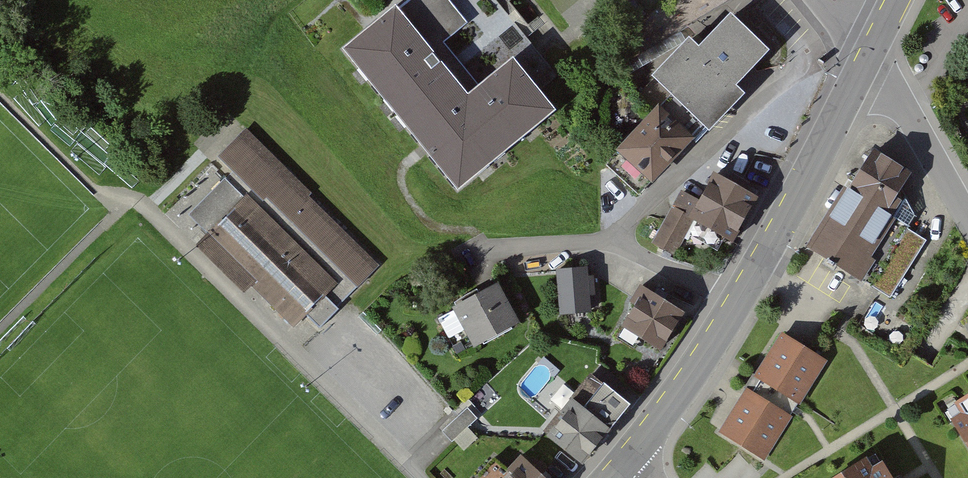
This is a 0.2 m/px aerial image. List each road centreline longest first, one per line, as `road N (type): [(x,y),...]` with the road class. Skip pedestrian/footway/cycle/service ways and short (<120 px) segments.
road 1 (secondary): [(738,305),(868,59)]
road 2 (residential): [(738,305),(606,246),(487,253)]
road 3 (secondary): [(631,462),(738,305)]
road 4 (residential): [(868,59),(967,214)]

